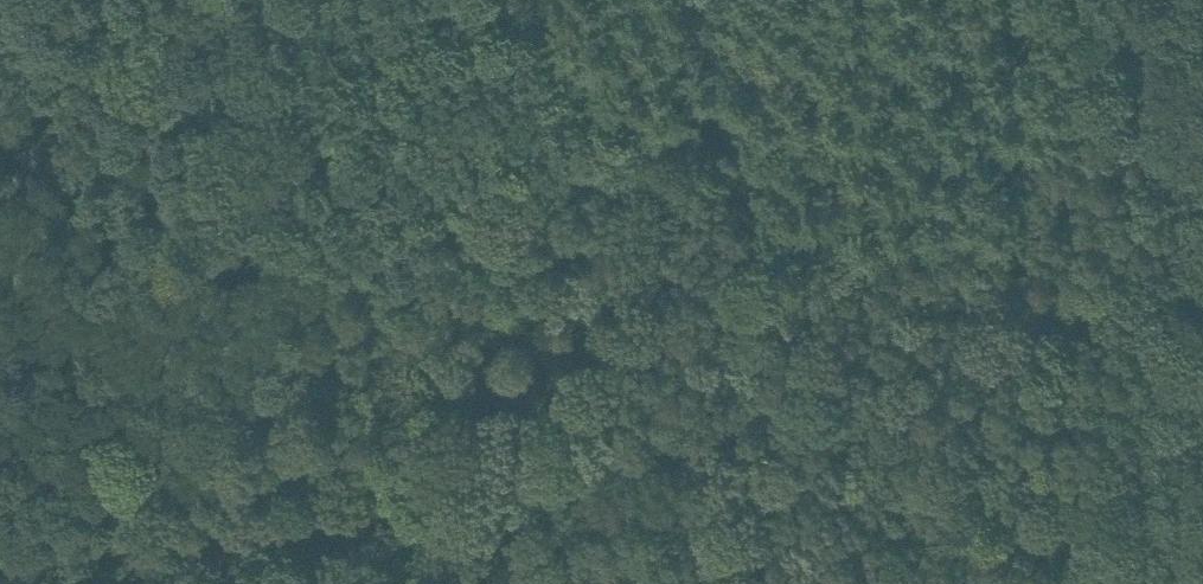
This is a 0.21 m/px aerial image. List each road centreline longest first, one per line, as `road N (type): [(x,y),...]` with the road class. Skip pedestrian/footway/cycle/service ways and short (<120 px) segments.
road 1 (track): [(747,583),(759,201),(744,136),(689,0)]
road 2 (track): [(0,464),(91,437),(137,384),(302,0)]
road 3 (track): [(1061,0),(1057,47),(1030,108),(996,142)]
road 4 (track): [(950,0),(996,142)]

